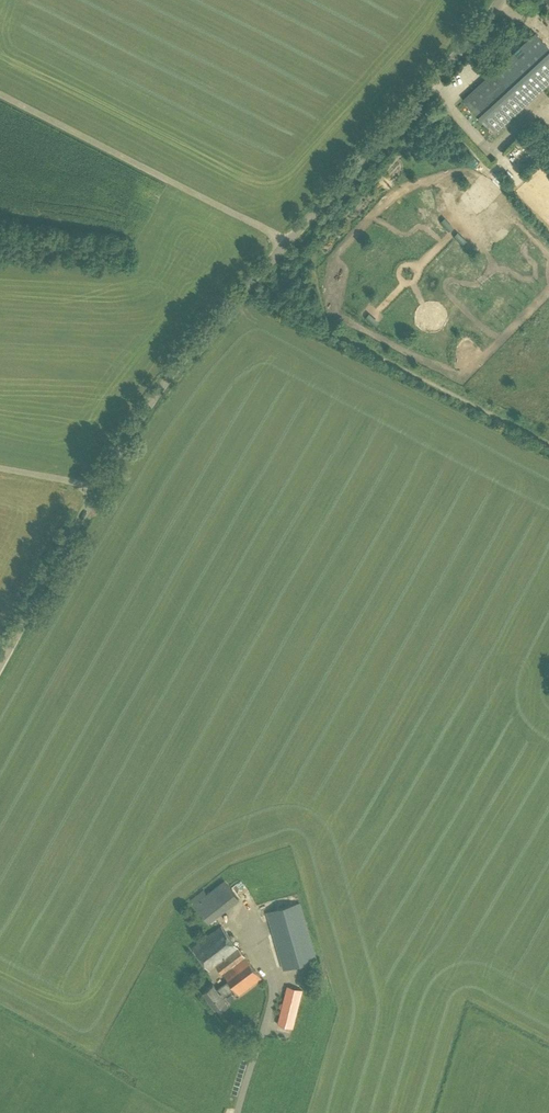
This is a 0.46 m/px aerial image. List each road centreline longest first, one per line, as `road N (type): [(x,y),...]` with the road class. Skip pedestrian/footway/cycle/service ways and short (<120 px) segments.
road 1 (unclassified): [(0,665),(164,384),(500,0)]

